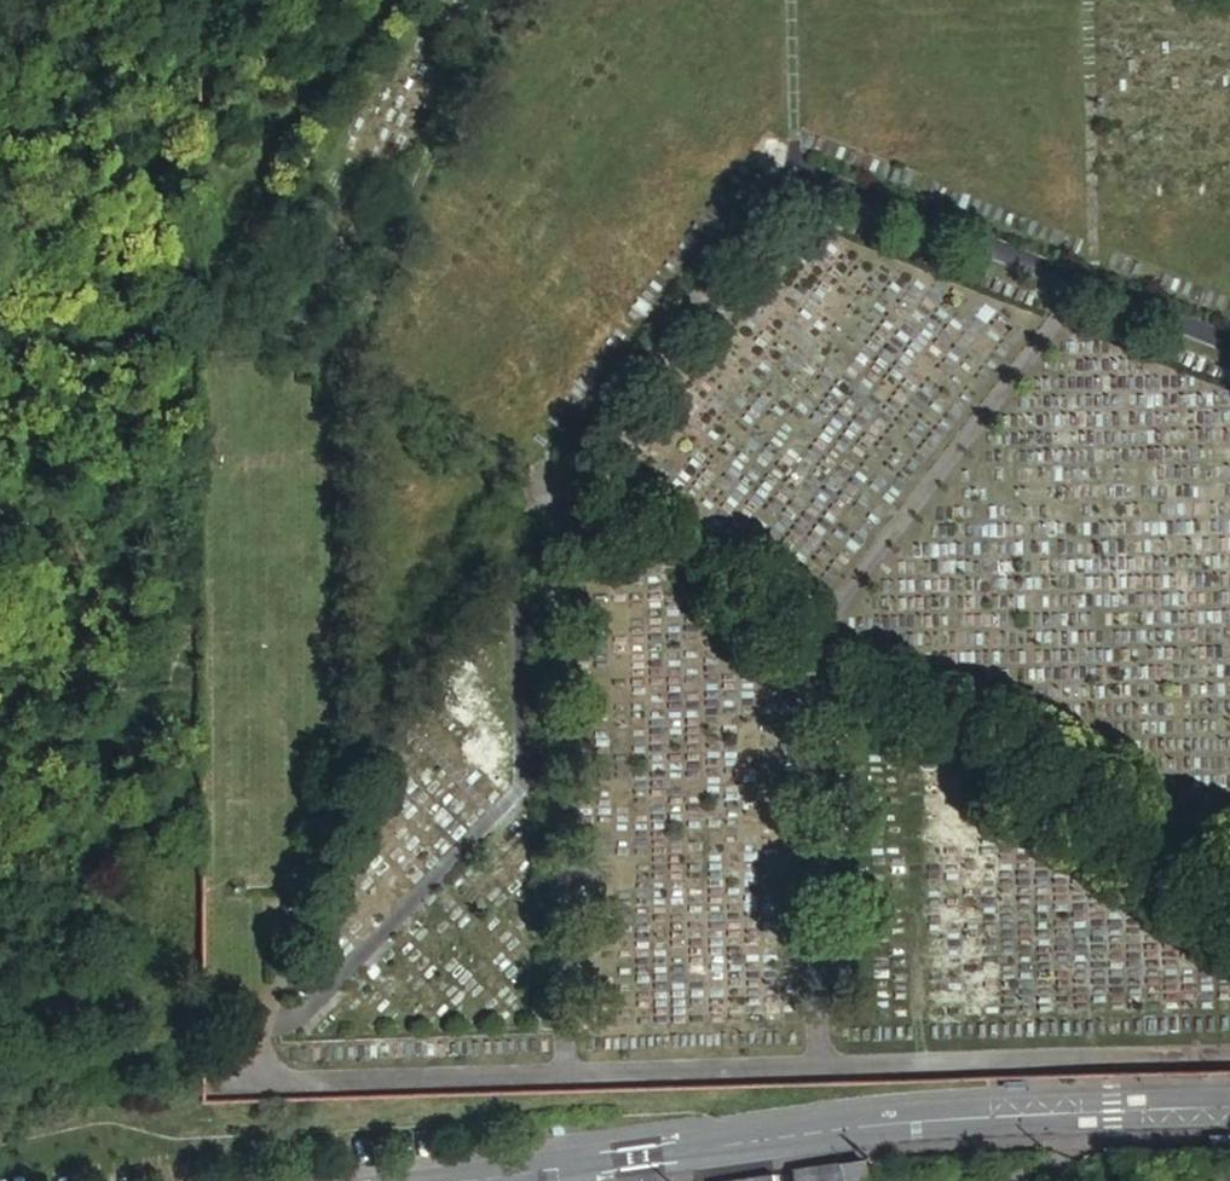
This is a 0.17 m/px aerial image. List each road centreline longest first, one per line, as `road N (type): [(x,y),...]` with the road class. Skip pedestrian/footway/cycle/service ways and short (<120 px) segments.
road 1 (track): [(395,0),(306,101),(244,201),(222,289),(553,489)]
road 2 (residential): [(1229,1108),(901,1122),(552,1170)]

